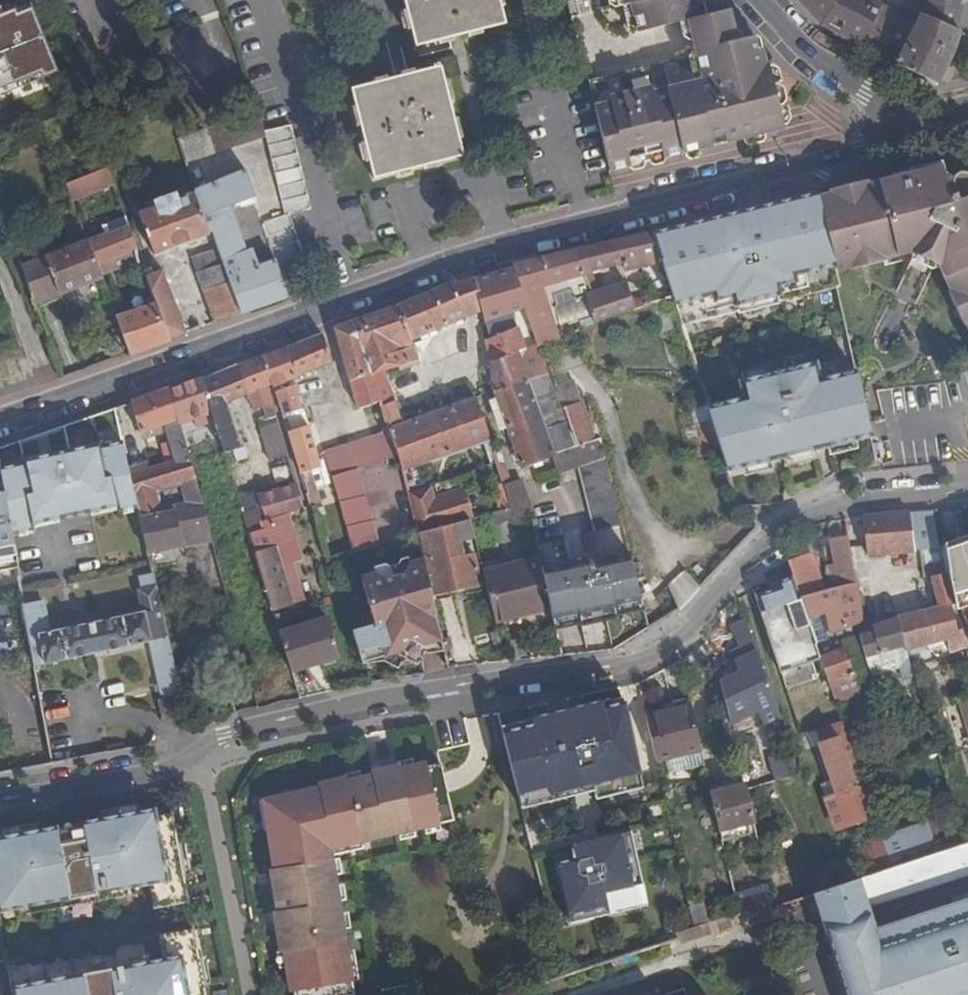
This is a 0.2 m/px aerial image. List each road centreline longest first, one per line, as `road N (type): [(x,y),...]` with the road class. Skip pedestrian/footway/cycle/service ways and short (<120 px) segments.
road 1 (residential): [(967,497),(790,518),(757,537),(654,656),(626,667),(457,687),(225,736),(163,773),(0,801)]
road 2 (tertiary): [(0,415),(417,267),(938,126)]
road 3 (residential): [(938,126),(836,77),(750,0)]

